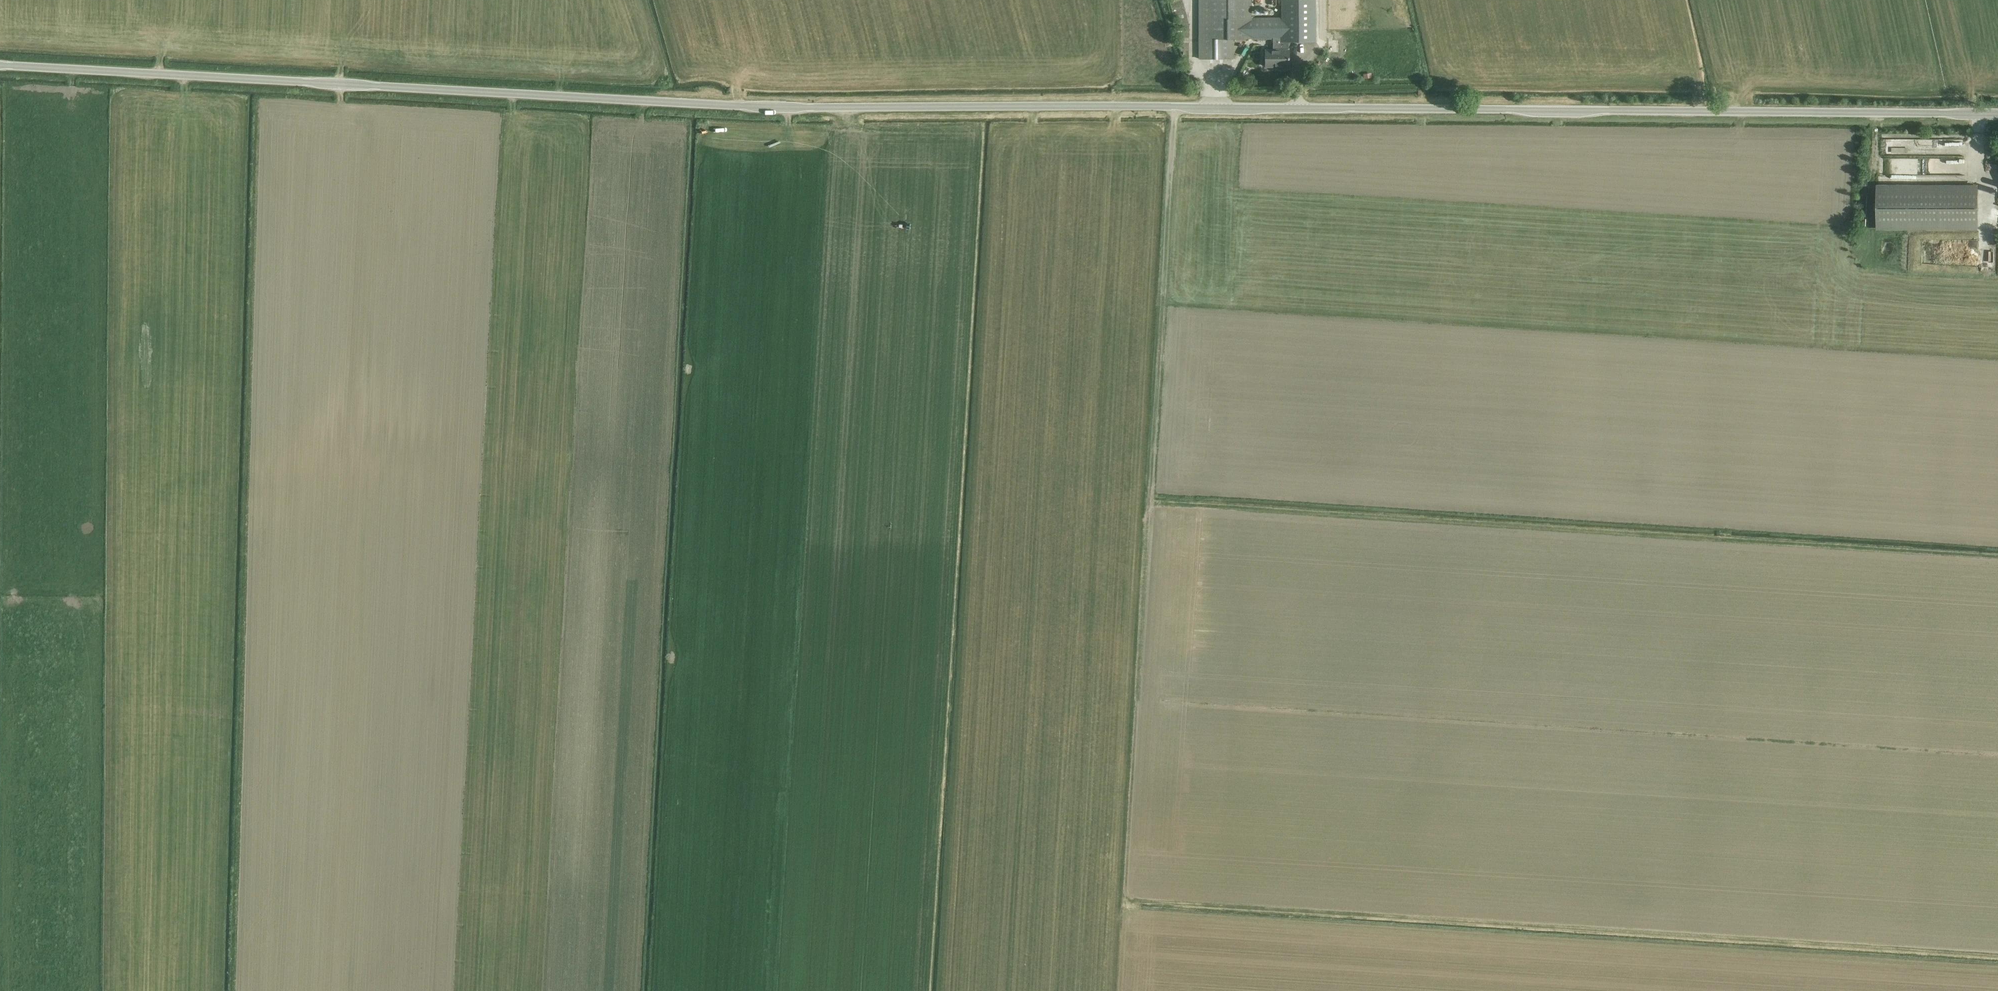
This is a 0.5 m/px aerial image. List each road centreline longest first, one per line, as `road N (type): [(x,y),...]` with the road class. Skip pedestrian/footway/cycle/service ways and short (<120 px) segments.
road 1 (unclassified): [(1997,113),(791,107),(0,66)]

